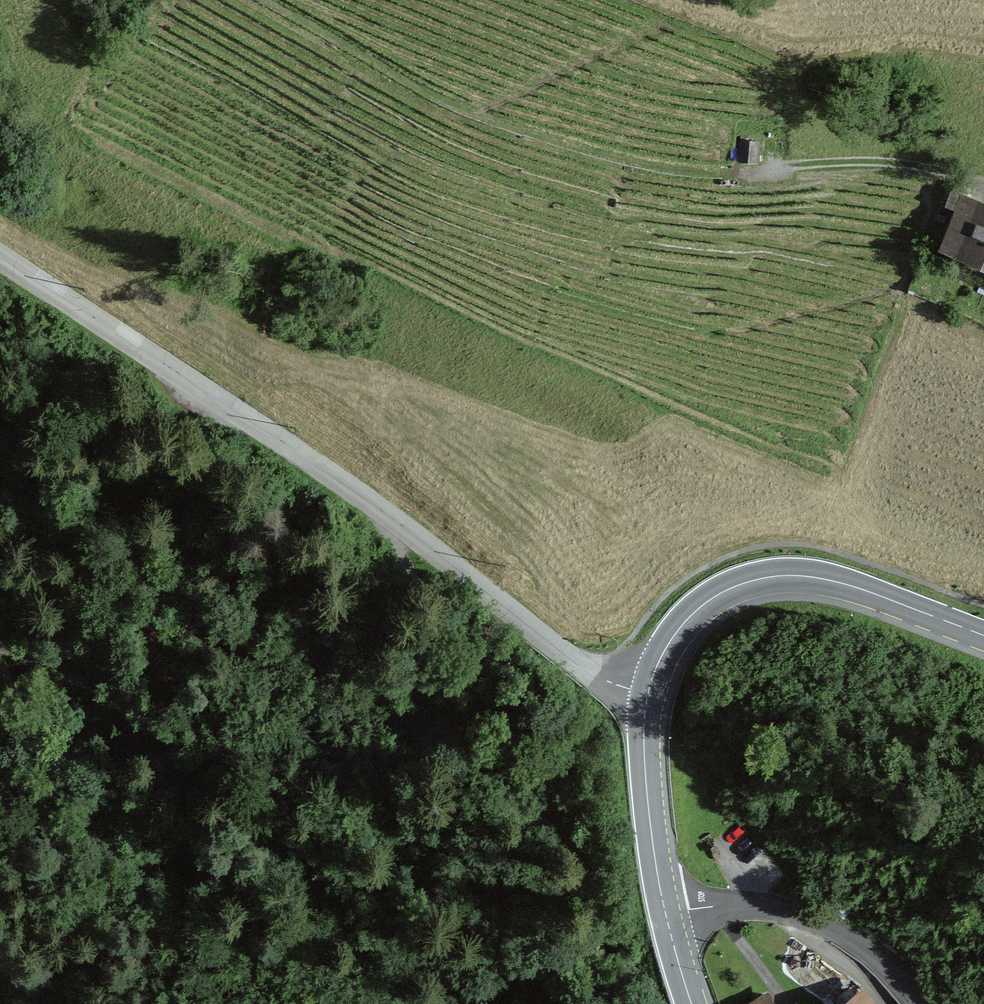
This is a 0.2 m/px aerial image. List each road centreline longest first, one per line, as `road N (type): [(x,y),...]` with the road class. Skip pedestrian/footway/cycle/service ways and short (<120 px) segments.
road 1 (residential): [(0,255),(387,511),(571,658),(649,687)]
road 2 (track): [(0,647),(111,697),(191,752),(279,831),(425,1003)]
road 3 (track): [(616,1003),(551,801),(528,699),(396,557),(387,511)]
road 4 (track): [(774,168),(727,172),(637,162),(479,115),(263,0)]
road 5 (primary): [(983,636),(861,589),(777,576),(739,585),(696,611),(649,687)]
road 6 (primary): [(649,687),(644,765),(656,866),(692,1003)]
road 7 (track): [(774,168),(863,161),(949,173)]

